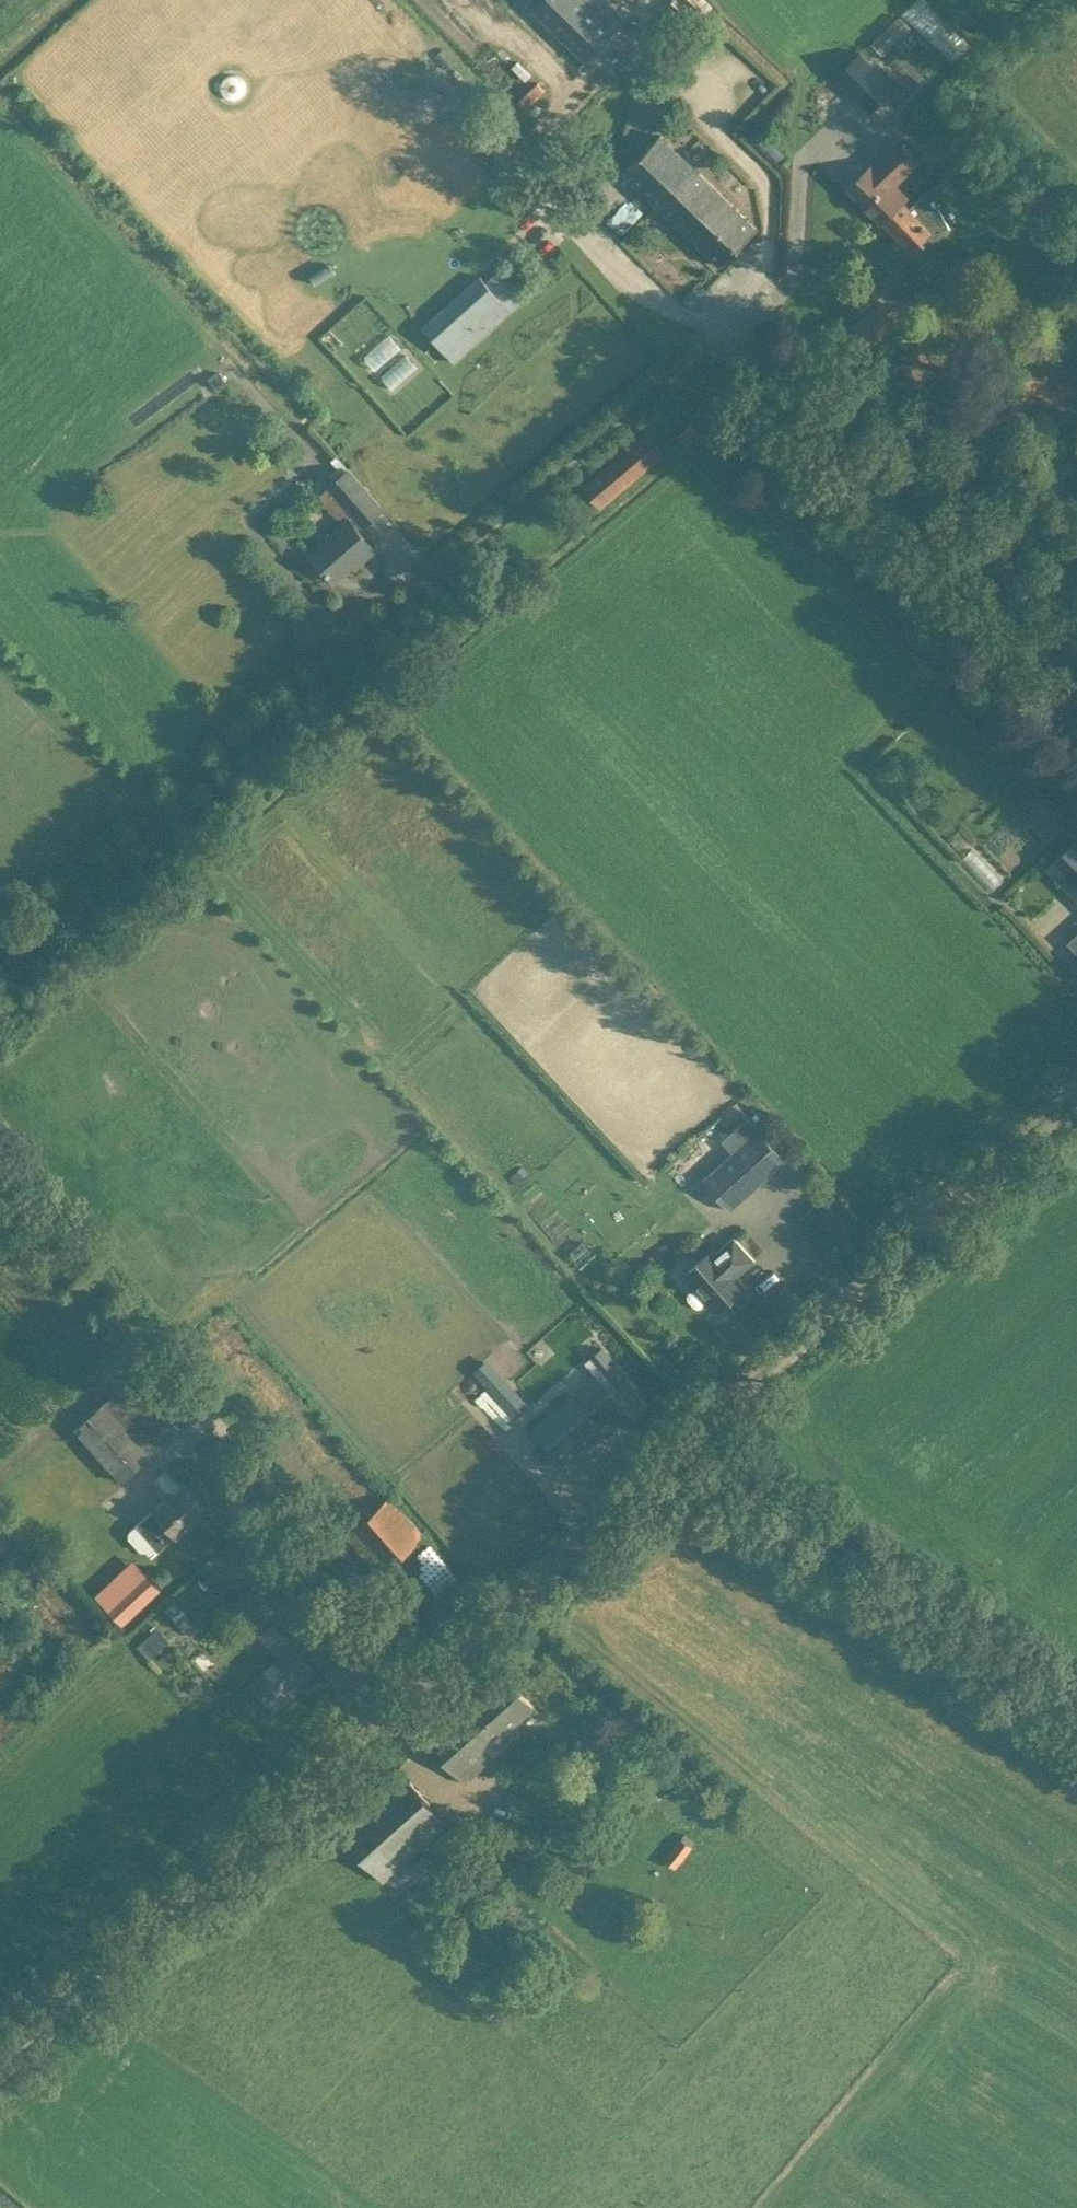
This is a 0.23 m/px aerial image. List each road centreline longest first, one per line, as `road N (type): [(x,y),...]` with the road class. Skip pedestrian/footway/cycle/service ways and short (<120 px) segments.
road 1 (unclassified): [(0,2052),(1076,1092)]
road 2 (unclassified): [(1076,795),(739,468),(715,434),(716,326),(695,297)]
road 3 (track): [(433,1666),(0,1184)]

